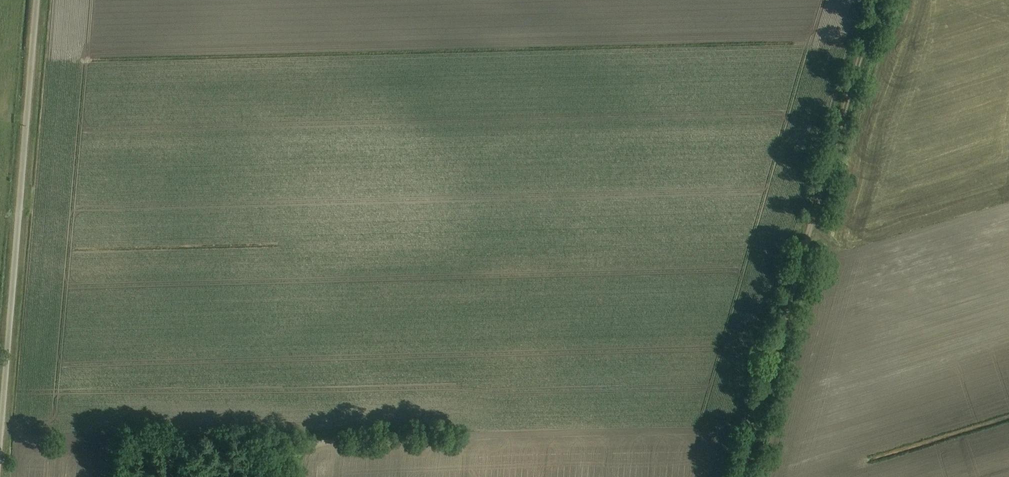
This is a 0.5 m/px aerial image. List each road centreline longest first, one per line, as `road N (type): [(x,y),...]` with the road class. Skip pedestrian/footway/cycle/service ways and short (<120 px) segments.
road 1 (track): [(740,476),(877,0)]
road 2 (unclassified): [(0,453),(38,0)]

